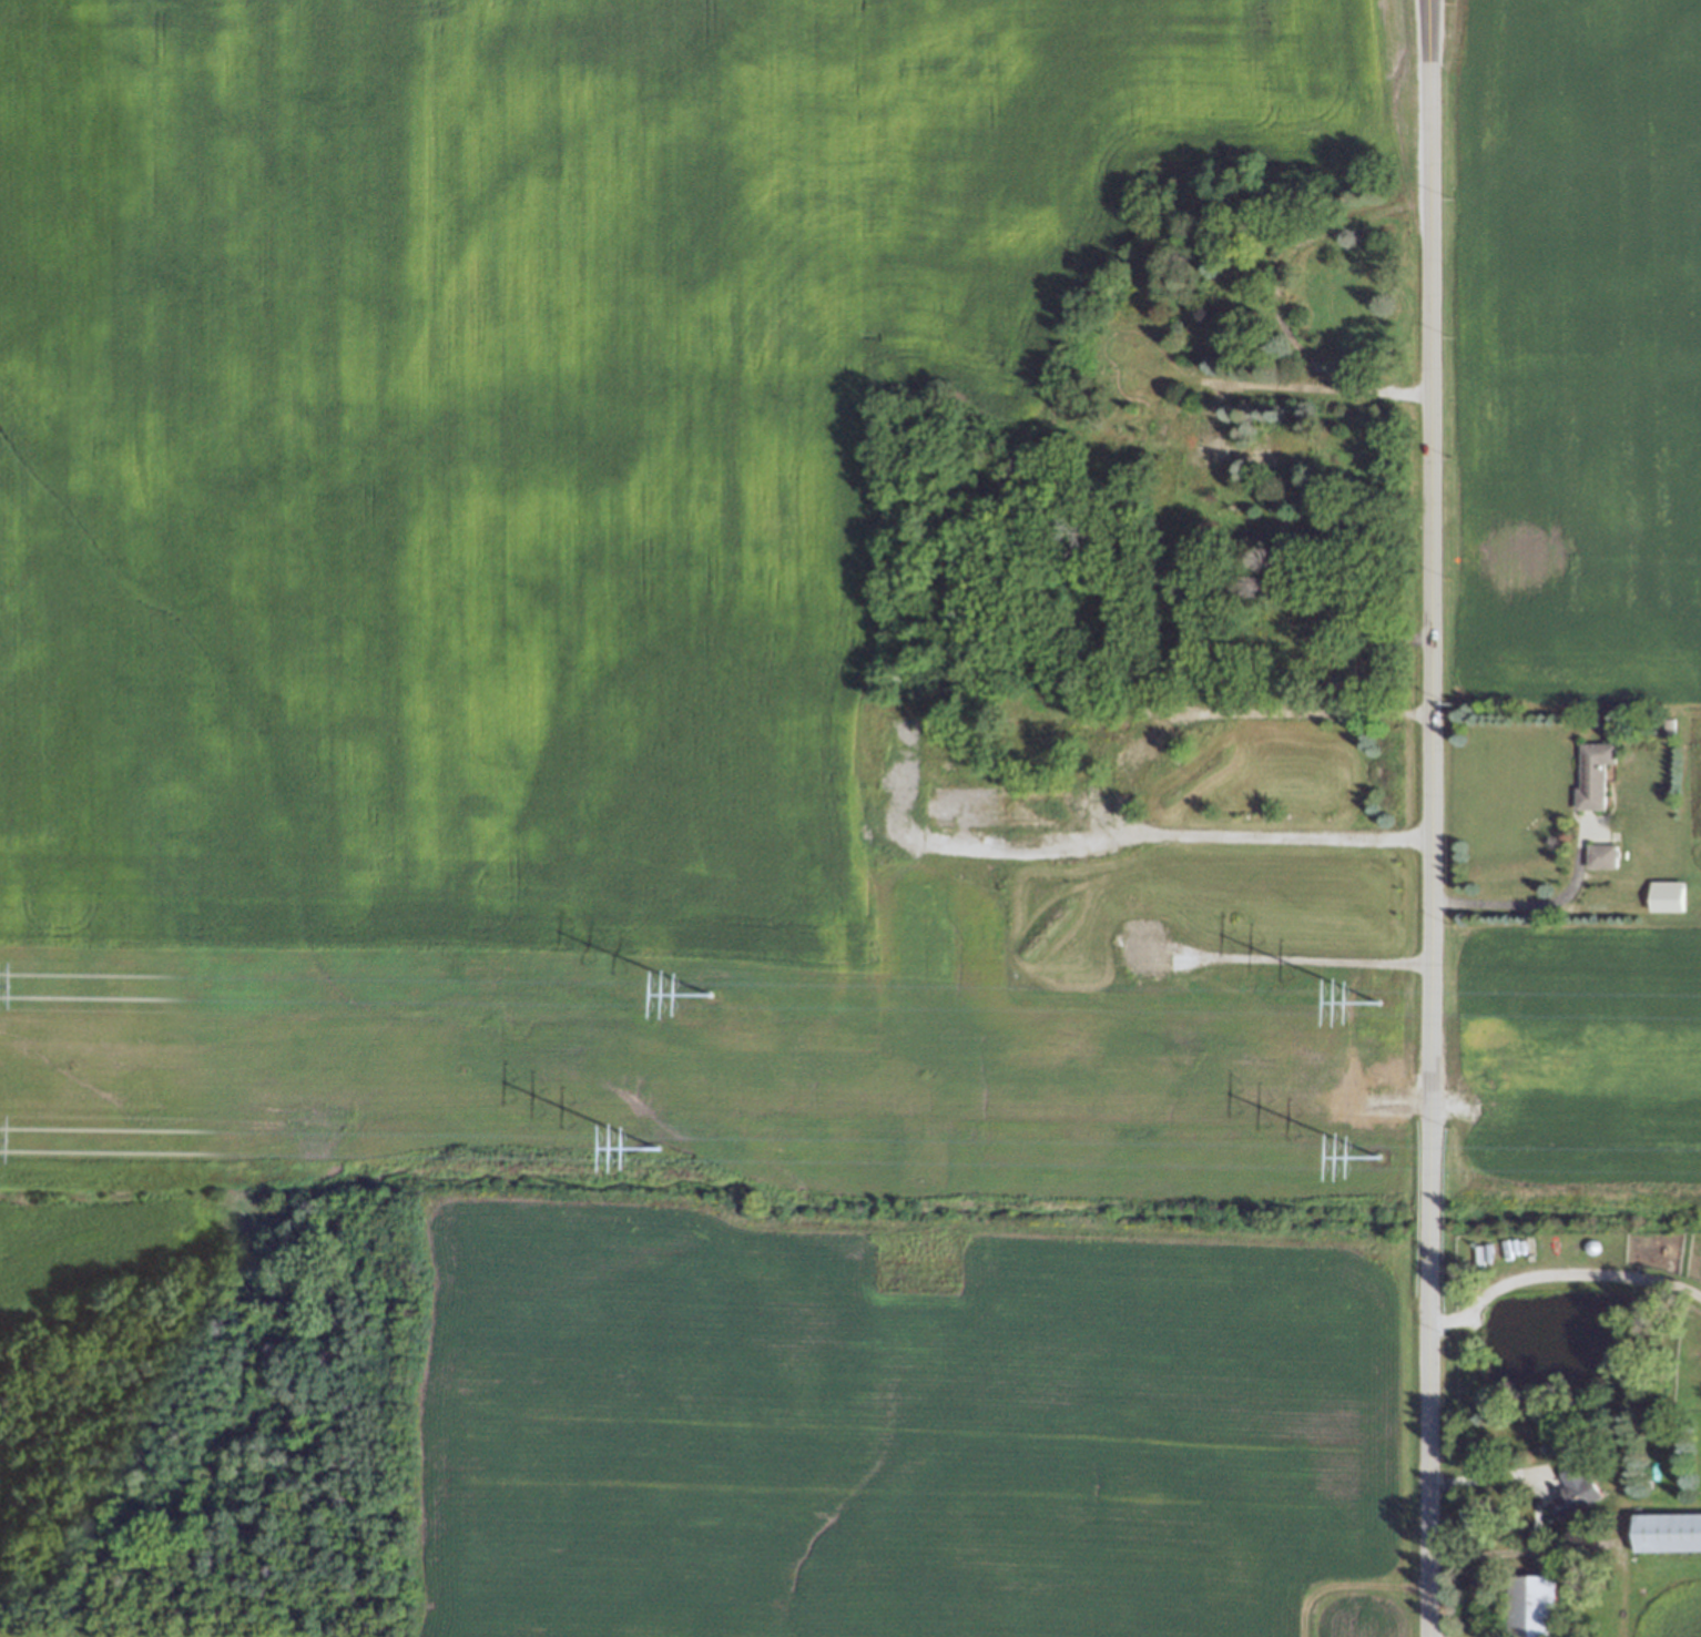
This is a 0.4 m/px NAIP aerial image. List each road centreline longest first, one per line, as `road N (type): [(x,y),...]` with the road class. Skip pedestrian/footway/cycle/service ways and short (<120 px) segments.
road 1 (tertiary): [(1425,0),(1423,1636)]

